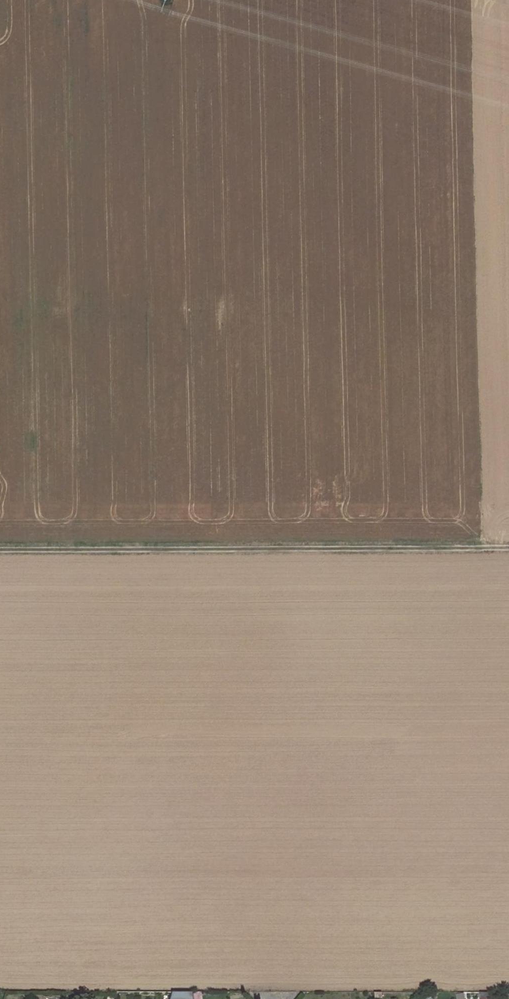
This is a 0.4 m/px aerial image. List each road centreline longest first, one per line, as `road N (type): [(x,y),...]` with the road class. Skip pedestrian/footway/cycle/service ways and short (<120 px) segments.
road 1 (track): [(508,549),(0,550)]

